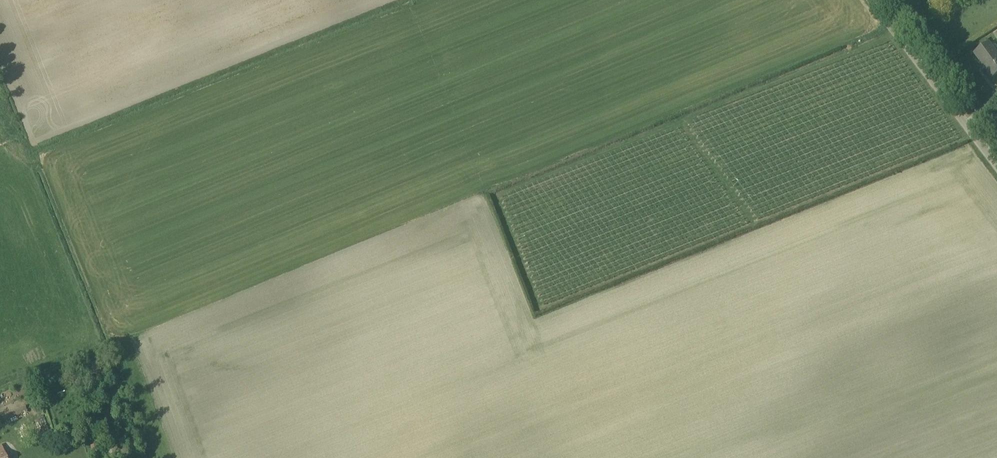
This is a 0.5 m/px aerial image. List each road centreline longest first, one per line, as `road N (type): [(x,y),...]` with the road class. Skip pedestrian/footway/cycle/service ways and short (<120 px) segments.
road 1 (unclassified): [(996,159),(877,0)]

